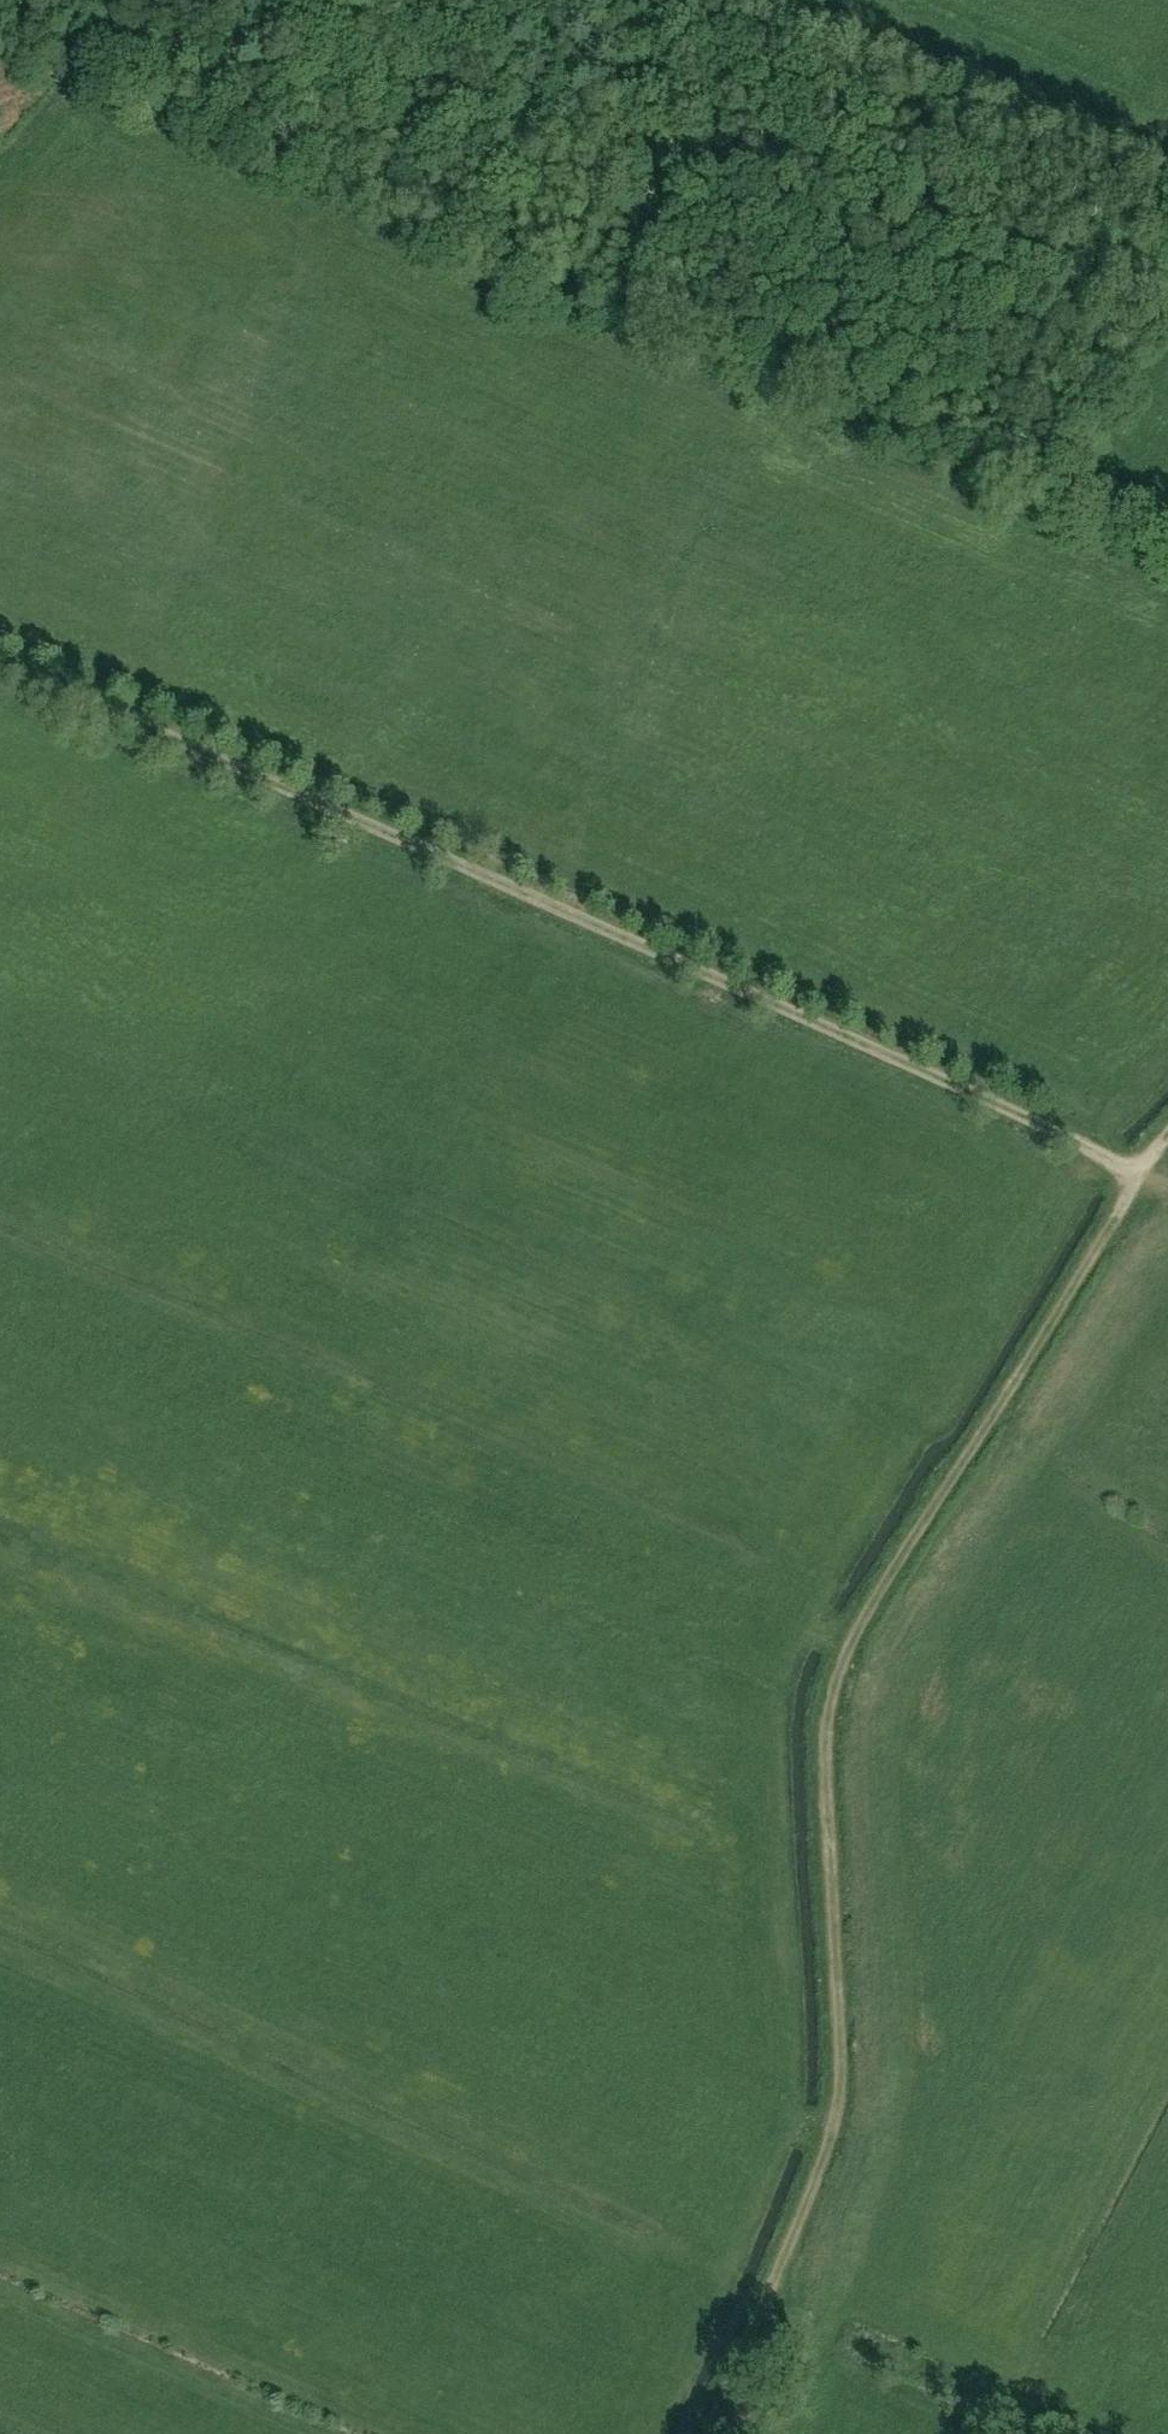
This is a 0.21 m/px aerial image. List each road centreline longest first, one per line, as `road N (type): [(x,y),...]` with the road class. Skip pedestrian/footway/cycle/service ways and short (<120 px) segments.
road 1 (track): [(1140,1171),(836,1675),(823,1724),(842,2110),(713,2433)]
road 2 (track): [(1140,1171),(0,661)]

